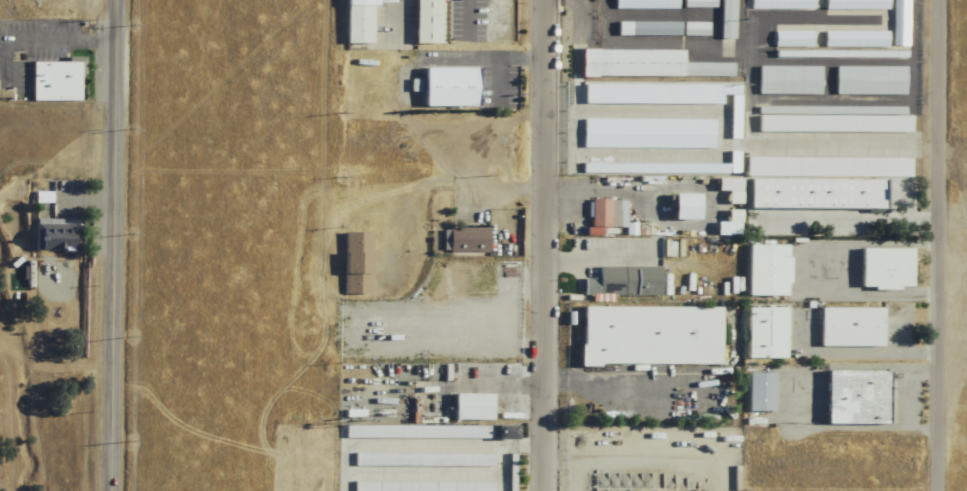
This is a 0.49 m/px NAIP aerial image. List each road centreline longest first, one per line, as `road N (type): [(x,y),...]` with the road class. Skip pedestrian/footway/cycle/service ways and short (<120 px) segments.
road 1 (tertiary): [(111,490),(119,0)]
road 2 (residential): [(935,490),(940,0)]
road 3 (residential): [(540,490),(545,0)]

